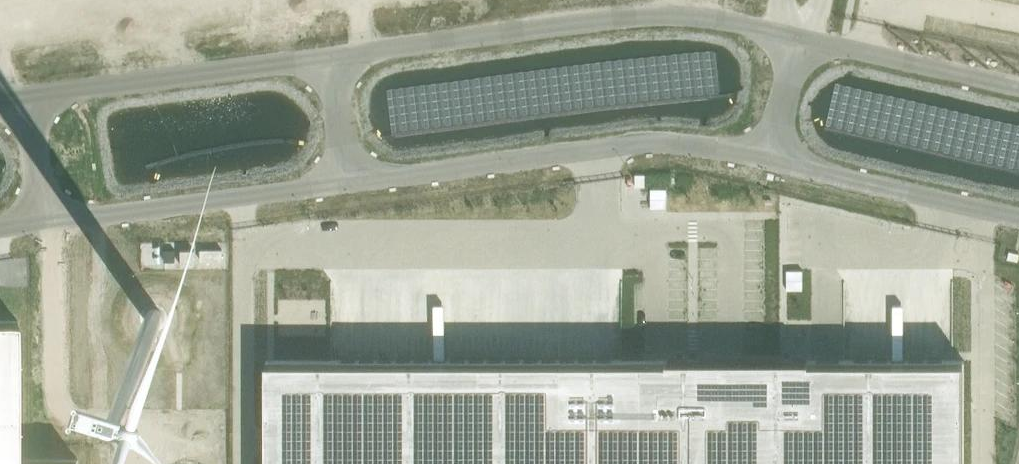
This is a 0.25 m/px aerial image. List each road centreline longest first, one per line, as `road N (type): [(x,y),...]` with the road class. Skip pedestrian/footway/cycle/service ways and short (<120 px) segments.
road 1 (unclassified): [(799,40),(678,17),(333,57)]
road 2 (unclassified): [(351,181),(636,144),(770,158)]
road 3 (unclassified): [(333,57),(24,99)]
road 4 (unclassified): [(42,222),(351,181)]
road 5 (unclassified): [(770,158),(1018,214)]
road 6 (unclassified): [(1018,90),(799,40)]
road 7 (unclassified): [(351,181),(333,57)]
road 8 (unclassified): [(42,222),(24,99)]
road 9 (unclassified): [(799,40),(770,158)]

